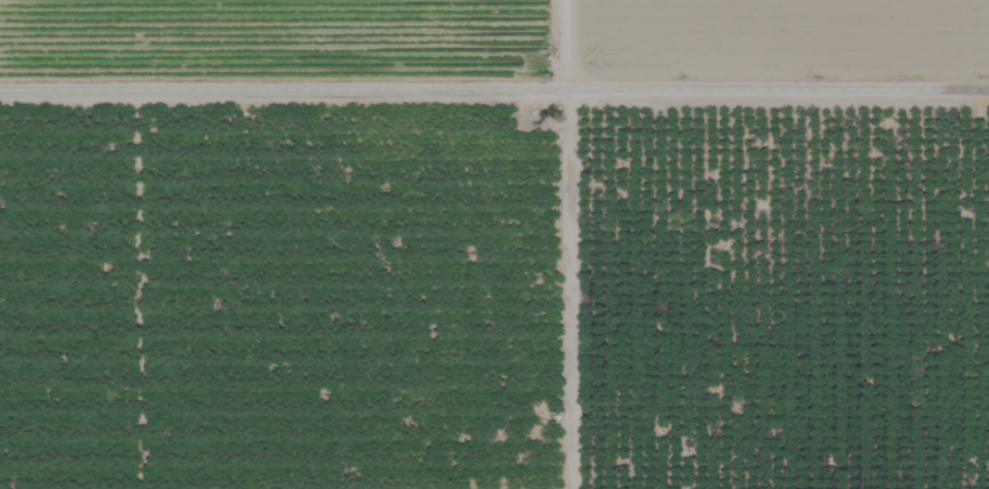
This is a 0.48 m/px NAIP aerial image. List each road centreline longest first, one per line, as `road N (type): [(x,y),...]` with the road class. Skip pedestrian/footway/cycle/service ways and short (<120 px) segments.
road 1 (residential): [(988,98),(0,99)]

